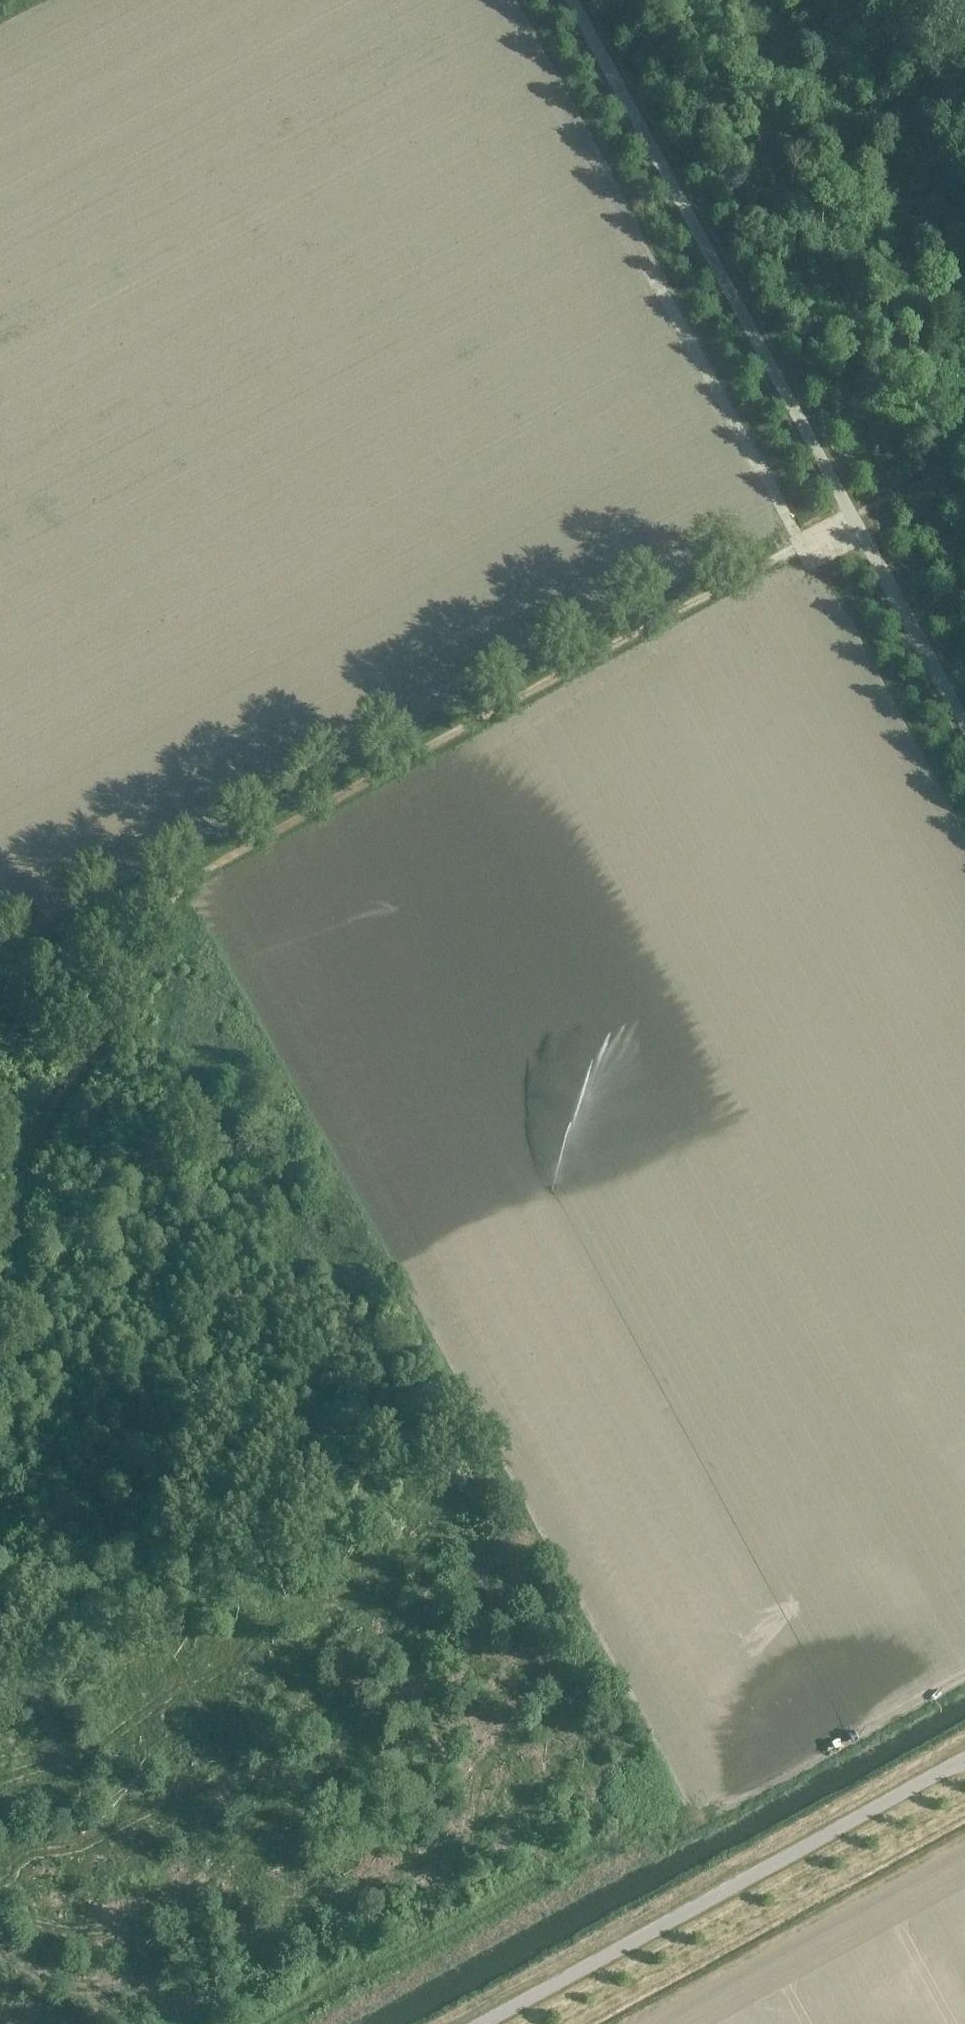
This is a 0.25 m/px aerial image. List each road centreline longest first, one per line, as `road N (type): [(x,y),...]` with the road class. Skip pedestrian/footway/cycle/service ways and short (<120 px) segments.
road 1 (unclassified): [(964,725),(570,0)]
road 2 (track): [(849,519),(169,894)]
road 3 (unclassified): [(486,2023),(964,1762)]

